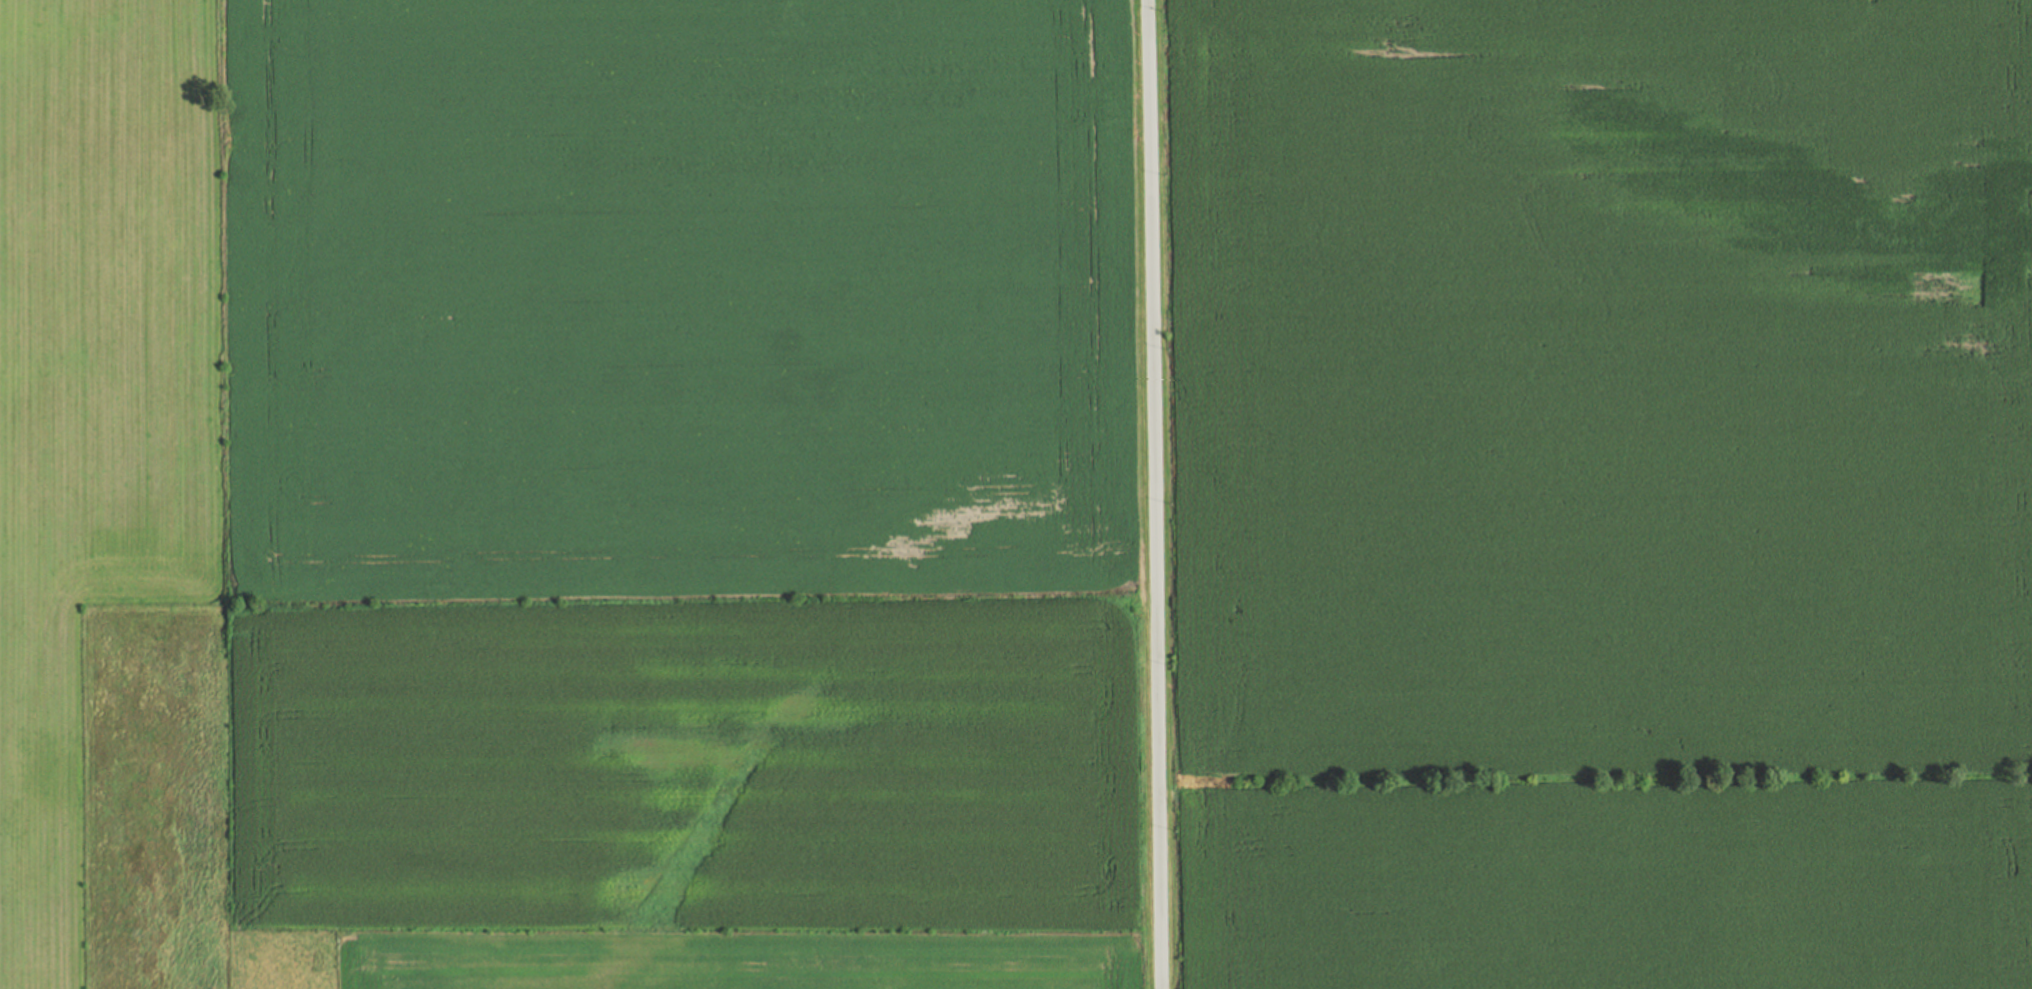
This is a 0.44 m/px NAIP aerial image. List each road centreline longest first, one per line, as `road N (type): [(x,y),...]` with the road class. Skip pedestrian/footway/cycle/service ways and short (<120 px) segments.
road 1 (residential): [(1160,988),(1145,0)]

